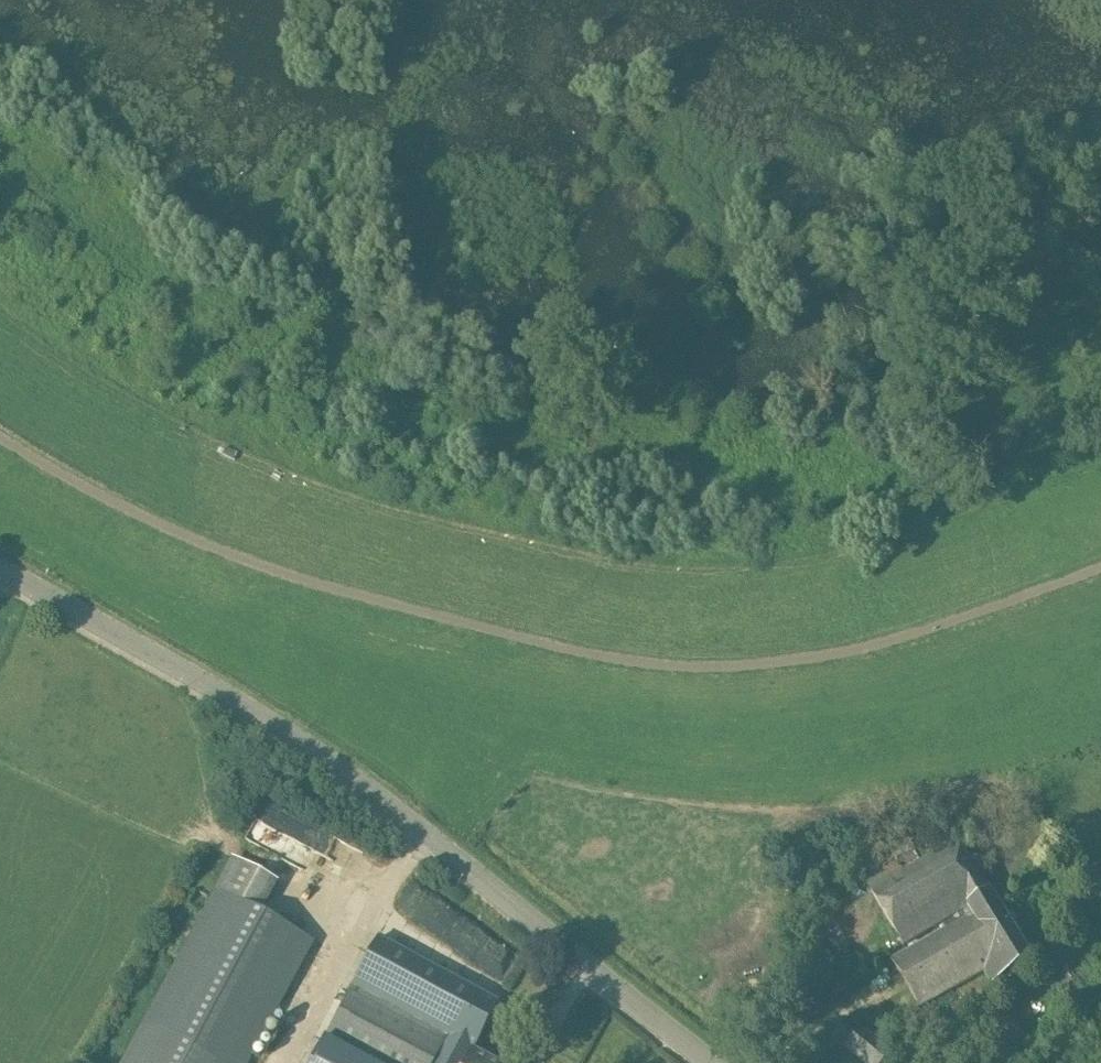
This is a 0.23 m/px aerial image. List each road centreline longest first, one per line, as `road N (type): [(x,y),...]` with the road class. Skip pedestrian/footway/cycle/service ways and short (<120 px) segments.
road 1 (tertiary): [(713,1062),(289,735),(0,568)]

